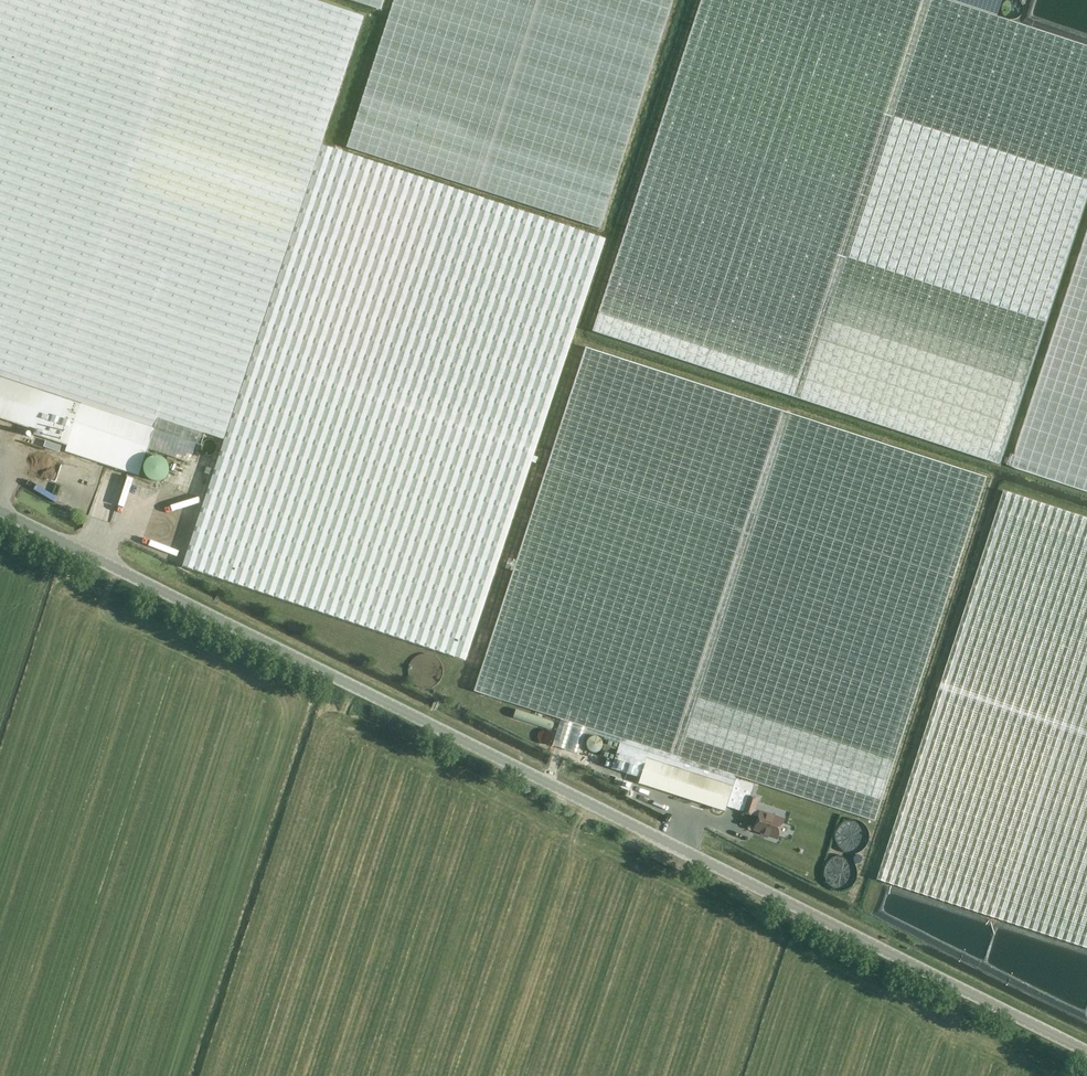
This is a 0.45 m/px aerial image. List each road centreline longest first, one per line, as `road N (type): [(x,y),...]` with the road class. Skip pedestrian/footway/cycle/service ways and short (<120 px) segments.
road 1 (unclassified): [(1086,1041),(505,740),(0,496)]

